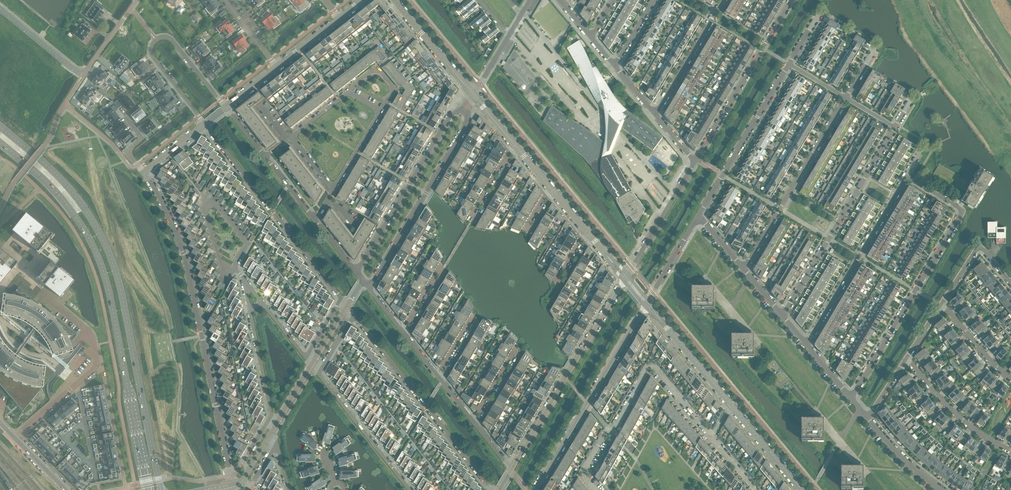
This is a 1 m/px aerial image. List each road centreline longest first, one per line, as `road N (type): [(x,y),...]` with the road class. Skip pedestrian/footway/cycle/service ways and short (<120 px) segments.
road 1 (secondary): [(161,489),(104,243),(67,185),(0,127)]
road 2 (secondary): [(0,143),(70,209),(96,253),(148,489)]
road 3 (residential): [(234,487),(183,253),(145,172)]
road 4 (residential): [(851,398),(962,213),(906,176)]
road 5 (residential): [(625,278),(511,470)]
road 6 (residential): [(354,315),(492,489)]
road 7 (residential): [(205,124),(342,298)]
road 8 (residential): [(783,316),(895,127)]
road 9 (residential): [(14,438),(96,367),(91,334),(41,292)]
road 10 (residential): [(369,288),(468,124),(464,109)]
road 11 (residential): [(226,108),(171,39),(156,40),(155,60),(205,124)]
road 12 (residential): [(333,191),(380,110),(349,92),(292,136)]
road 13 (residential): [(744,269),(846,98)]
road 14 (residential): [(464,109),(451,116),(357,273)]
road 15 (residential): [(807,344),(906,176)]
road 16 (residential): [(696,160),(792,0)]
road 17 (residential): [(699,215),(789,64)]
road 18 (residential): [(236,265),(249,243),(207,194),(222,265),(232,273)]
road 19 (residential): [(711,437),(656,368),(648,368),(612,431)]
road 20 (residential): [(478,427),(518,353),(473,420)]
road 21 (residential): [(407,337),(444,270),(402,330)]
road 22 (residential): [(411,489),(319,373)]
road 23 (residential): [(1010,450),(963,419),(907,358)]
road 24 (residential): [(625,278),(696,160)]
road 25 (residential): [(442,382),(474,321),(438,376)]
road 26 (residential): [(656,115),(723,0)]
road 27 (residential): [(646,303),(731,405)]
road 28 (residential): [(473,95),(394,0)]

